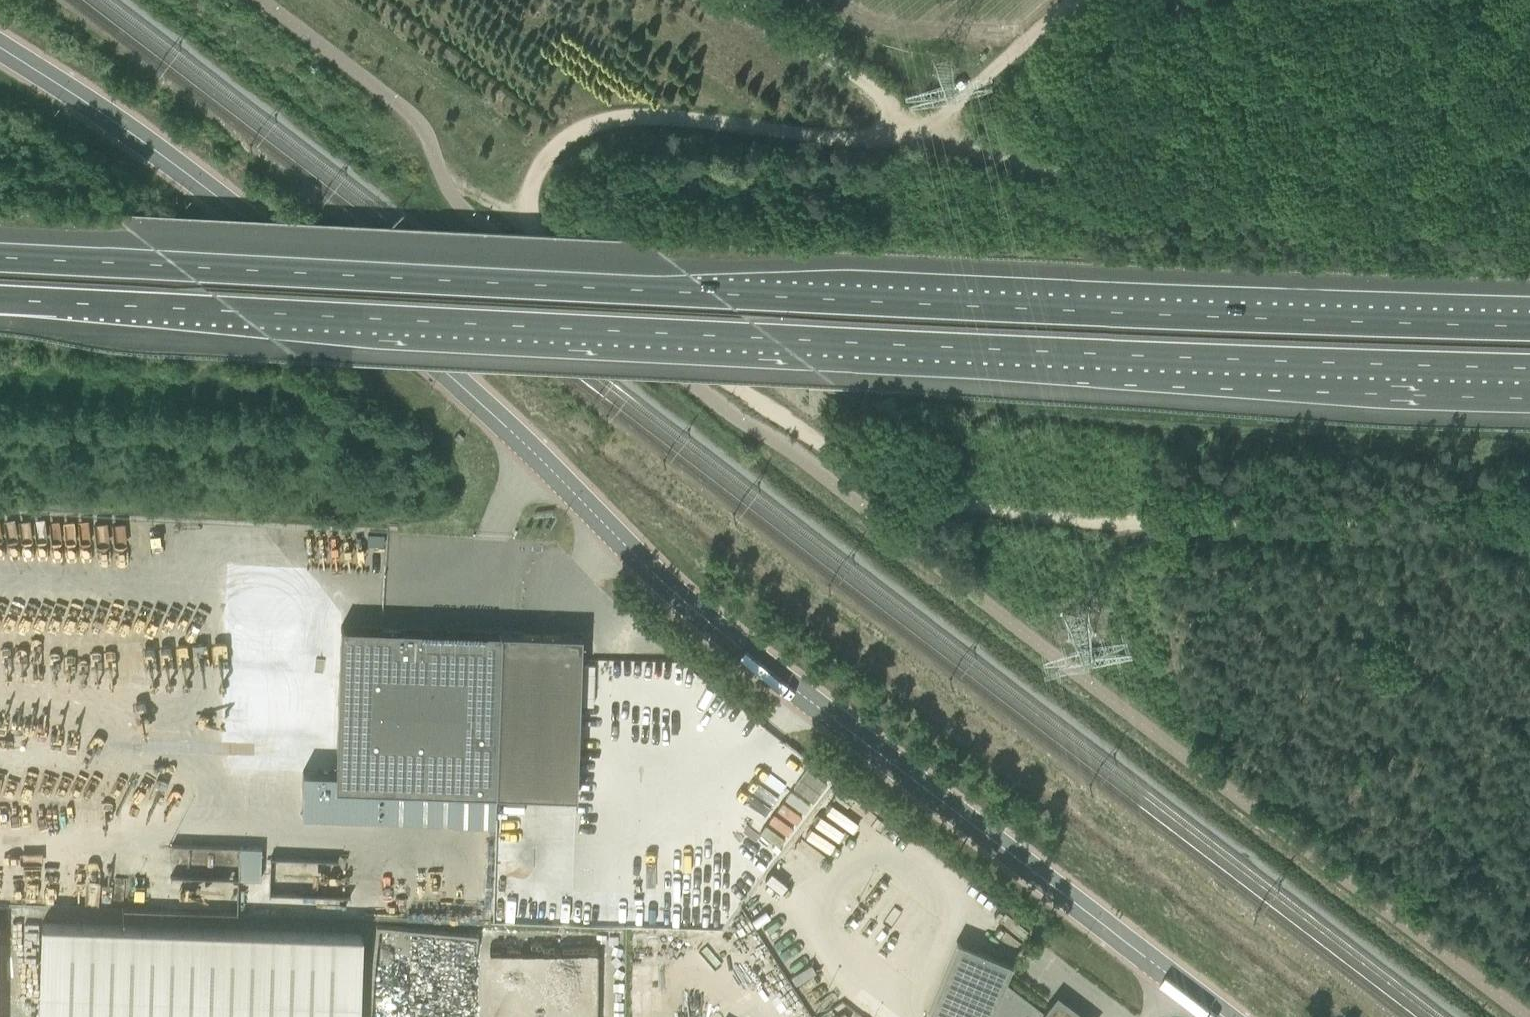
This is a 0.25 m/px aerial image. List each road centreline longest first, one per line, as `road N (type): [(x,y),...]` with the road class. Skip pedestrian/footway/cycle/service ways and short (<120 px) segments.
road 1 (tertiary): [(1238,1016),(690,608),(451,379),(116,122),(0,48)]
road 2 (track): [(1529,558),(1477,541),(1004,511),(865,478),(534,237),(539,171),(556,149),(599,127),(674,124),(868,138),(903,122)]
road 3 (motorway): [(0,300),(1529,370)]
road 4 (motorway): [(1529,326),(0,257)]
road 5 (track): [(735,0),(887,97),(903,122)]
road 6 (track): [(1081,0),(939,132)]

